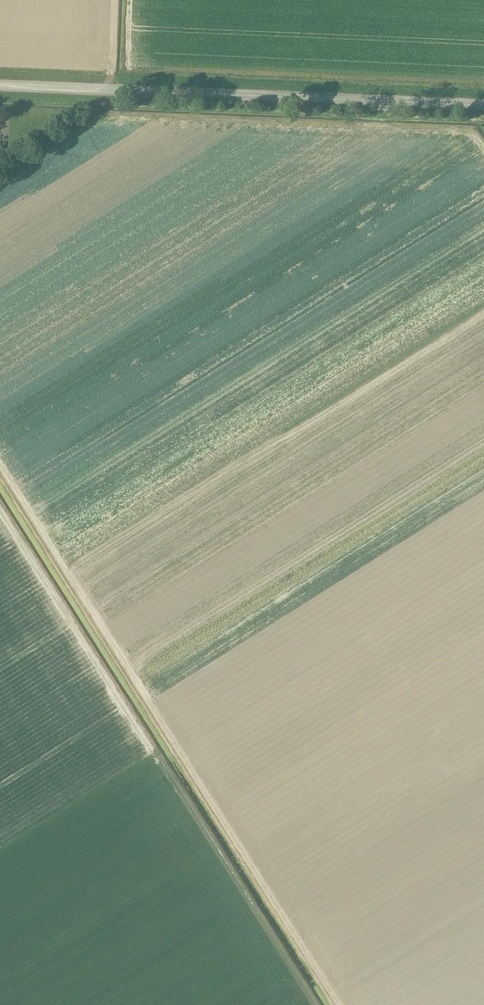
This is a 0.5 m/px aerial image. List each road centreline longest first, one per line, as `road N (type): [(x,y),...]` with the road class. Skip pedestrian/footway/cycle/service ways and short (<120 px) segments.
road 1 (unclassified): [(483,105),(0,86)]

